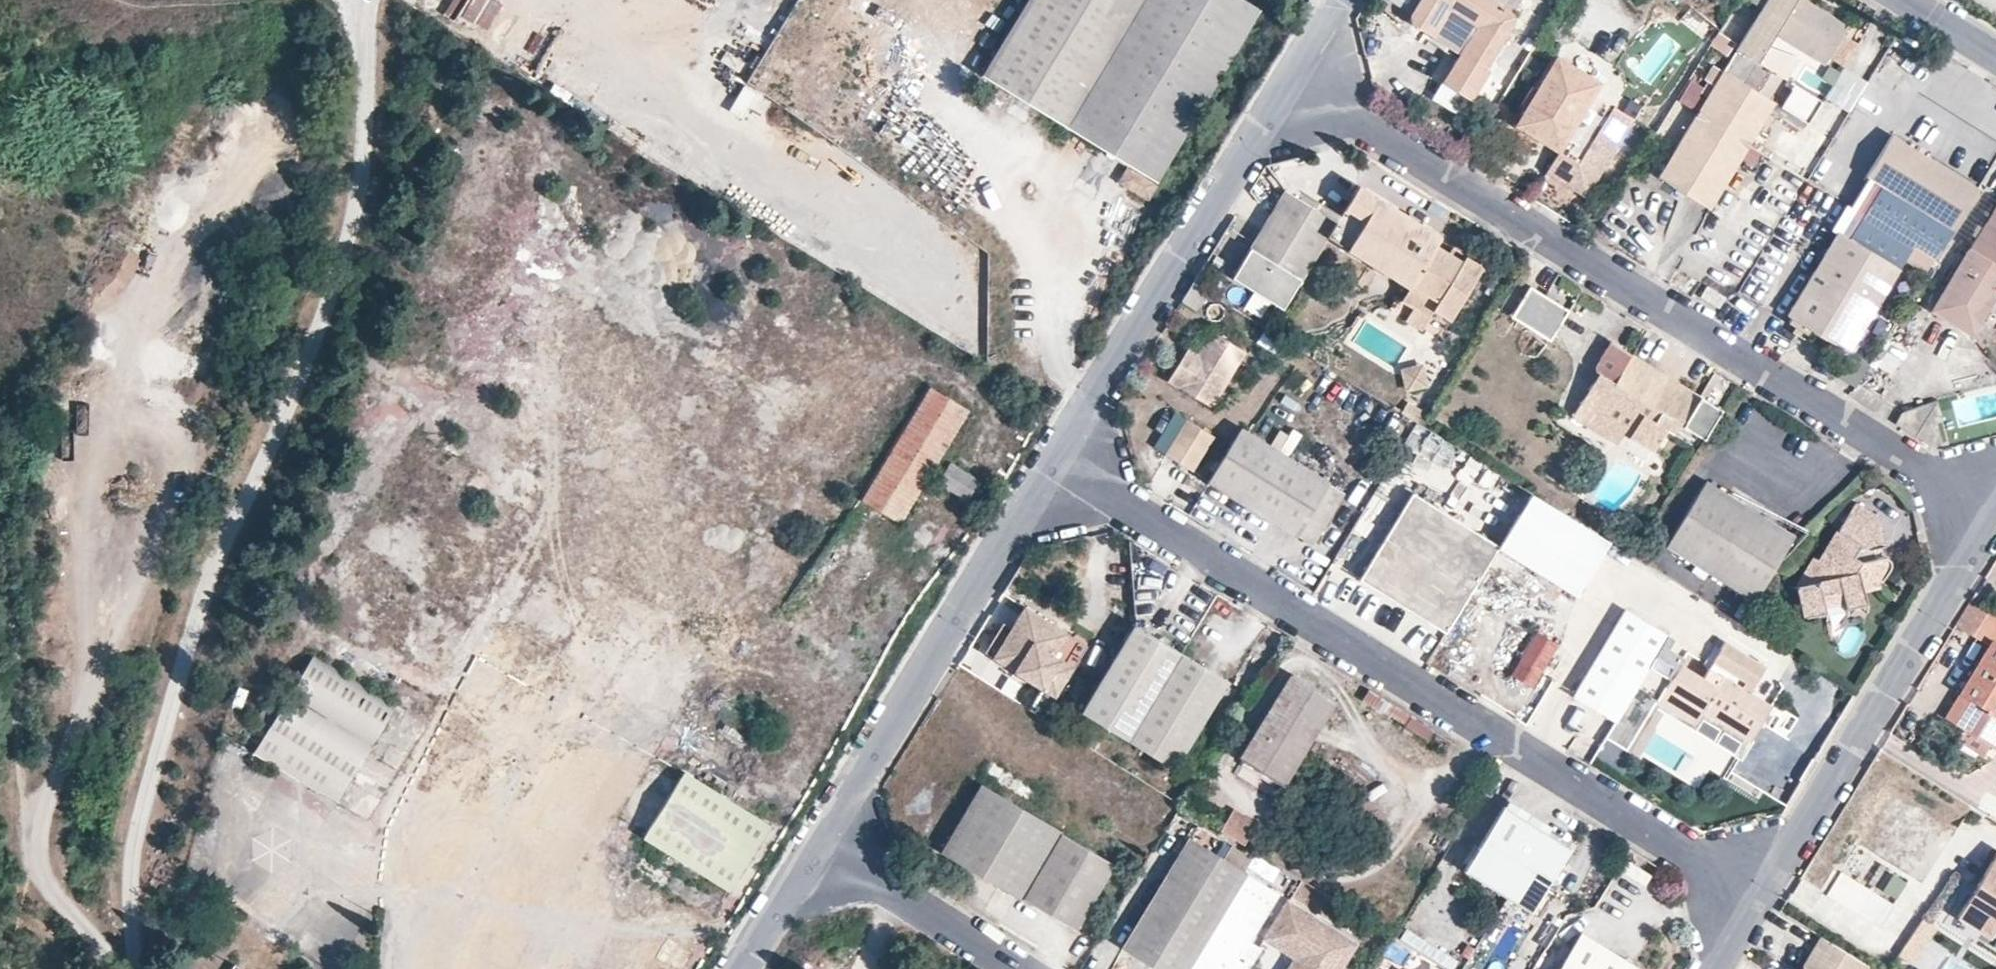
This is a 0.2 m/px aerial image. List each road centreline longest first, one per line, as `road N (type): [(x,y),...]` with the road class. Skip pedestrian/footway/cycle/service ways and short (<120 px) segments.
road 1 (unclassified): [(370,0),(363,145),(348,236),(192,639),(134,850),(135,968)]
road 2 (track): [(123,968),(40,885),(32,854),(32,828),(83,725),(191,373),(173,284),(122,211)]
road 3 (residential): [(1055,463),(1757,899)]
road 4 (residential): [(1292,80),(1994,513)]
road 5 (residential): [(1757,899),(1994,513)]
road 6 (residential): [(1292,80),(1055,463)]
road 7 (residential): [(1055,463),(820,843)]
road 8 (residential): [(820,843),(1022,968)]
road 9 (residential): [(820,843),(742,968)]

